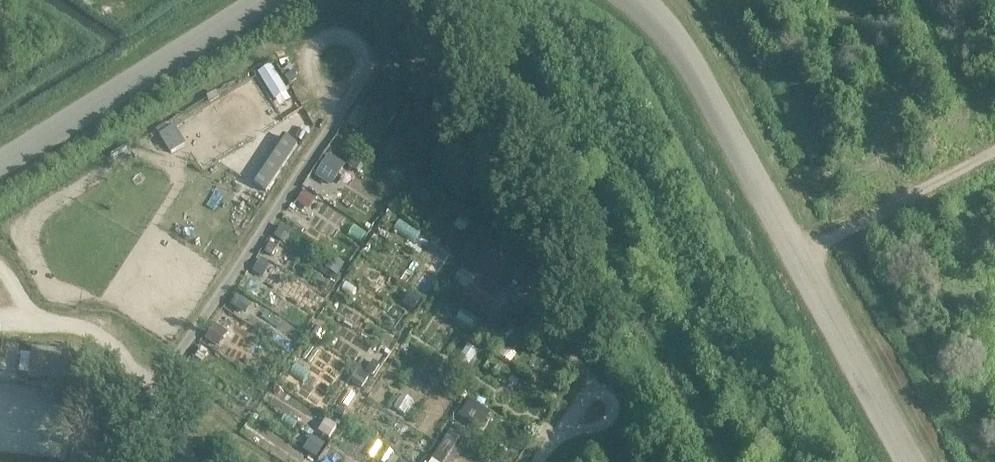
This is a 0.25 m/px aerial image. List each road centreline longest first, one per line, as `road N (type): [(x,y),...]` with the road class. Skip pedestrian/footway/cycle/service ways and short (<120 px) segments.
road 1 (unclassified): [(912,461),(674,37),(639,0)]
road 2 (unclassified): [(263,0),(0,164)]
road 3 (unclassified): [(177,461),(107,338),(32,320)]

